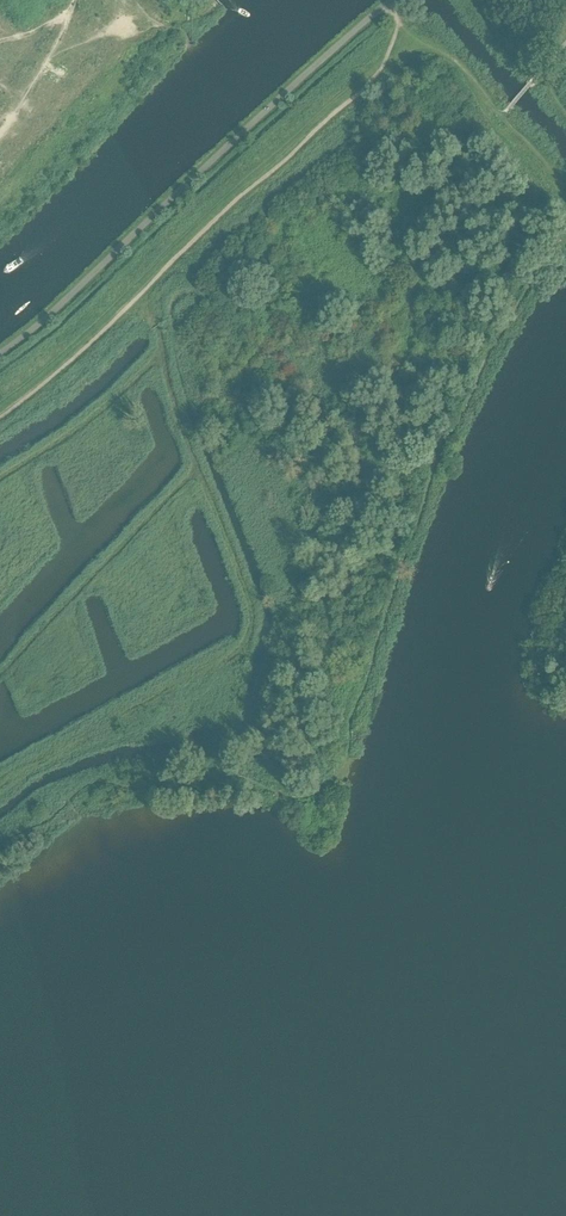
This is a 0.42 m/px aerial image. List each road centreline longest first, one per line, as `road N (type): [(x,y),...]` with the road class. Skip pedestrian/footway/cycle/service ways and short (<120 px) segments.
road 1 (track): [(137,299),(157,328),(177,417),(252,607),(246,641),(223,665)]
road 2 (track): [(197,472),(0,671)]
road 3 (track): [(163,354),(105,410),(0,479)]

